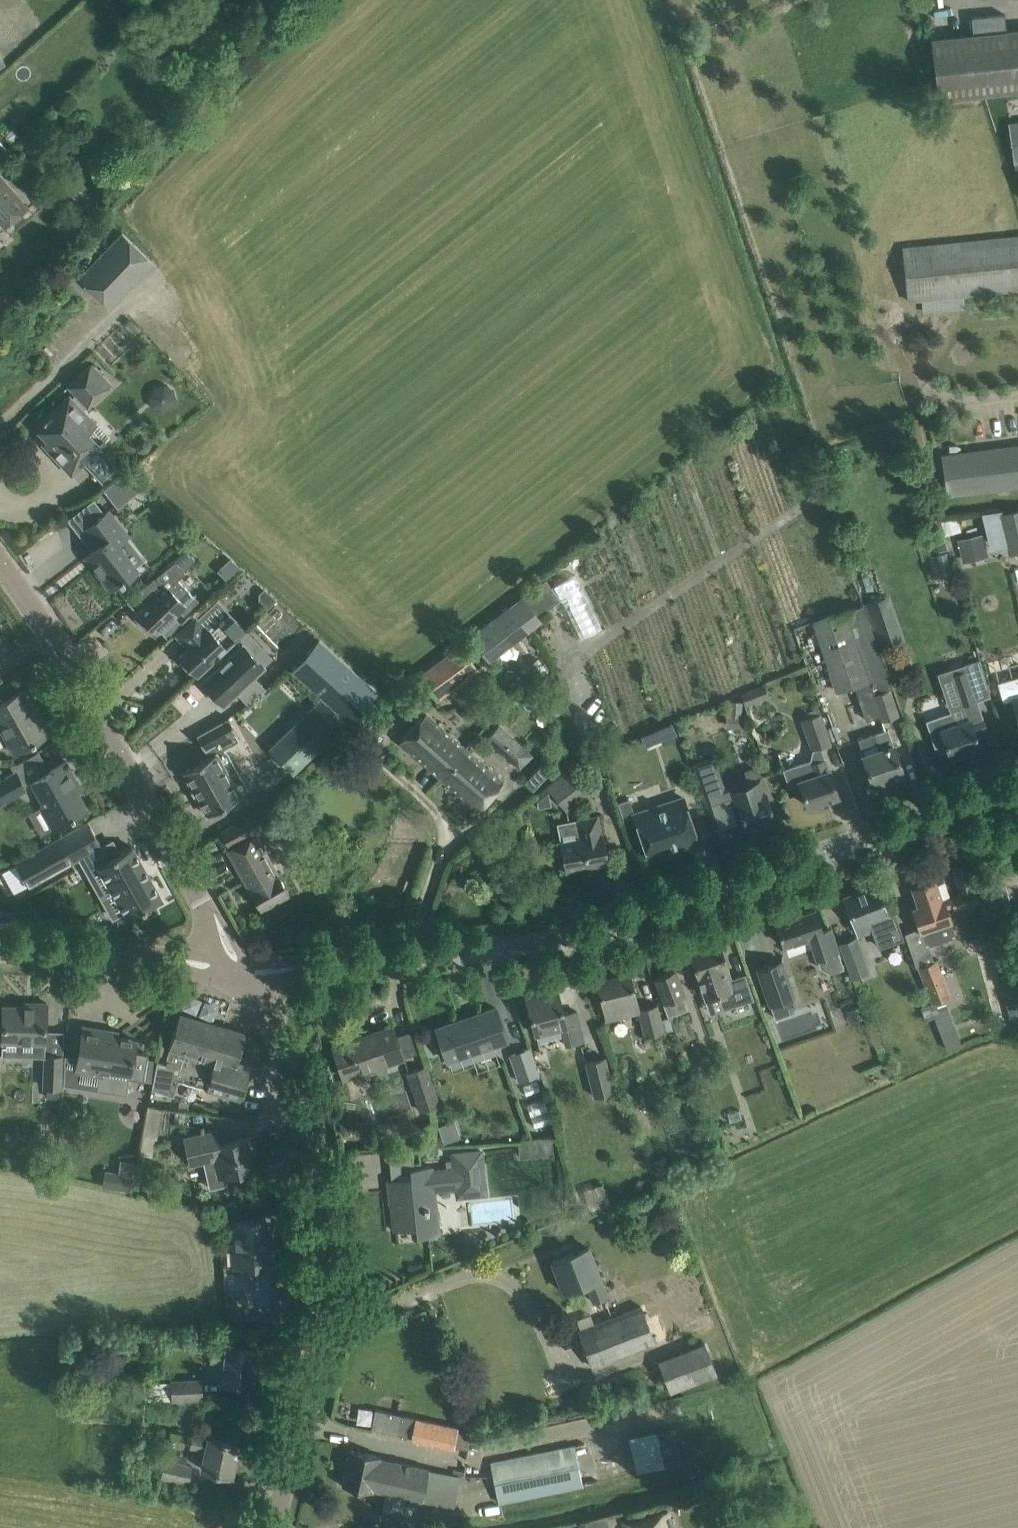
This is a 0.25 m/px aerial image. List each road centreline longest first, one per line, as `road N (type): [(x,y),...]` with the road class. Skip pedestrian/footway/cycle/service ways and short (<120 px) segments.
road 1 (tertiary): [(235,968),(568,942),(694,903),(1017,769)]
road 2 (unclassified): [(273,1527),(322,1312),(321,1240),(285,1066),(235,968)]
road 3 (tertiary): [(206,967),(207,910),(0,558)]
road 4 (tertiary): [(0,956),(206,967)]

